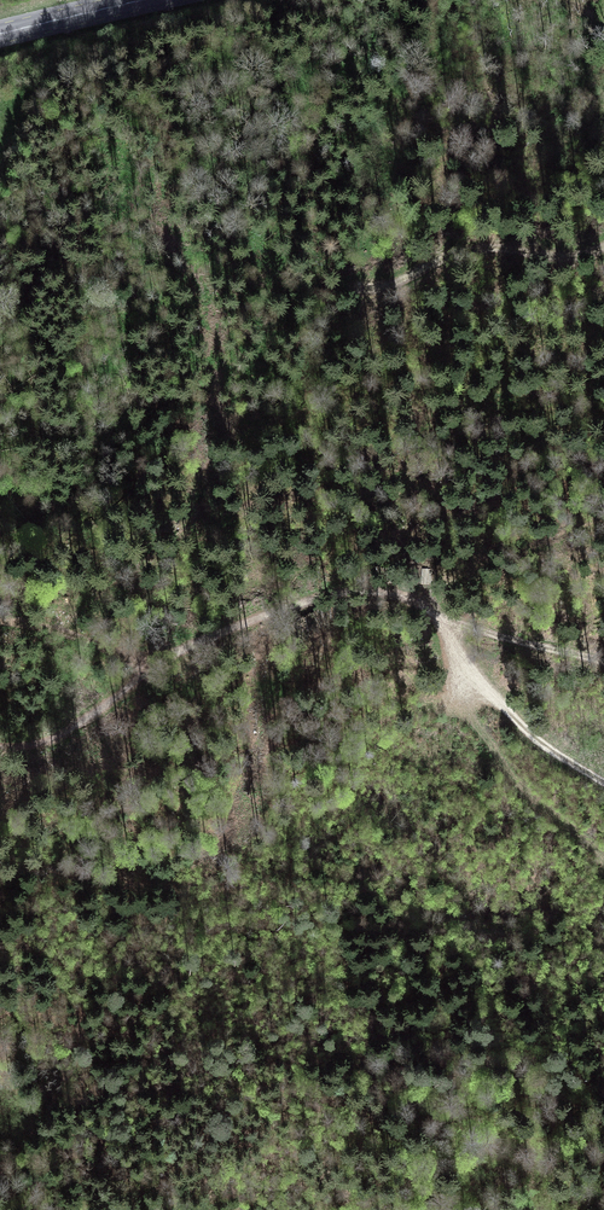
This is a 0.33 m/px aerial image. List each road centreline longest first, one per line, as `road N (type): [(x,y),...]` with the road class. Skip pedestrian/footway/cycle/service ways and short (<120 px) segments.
road 1 (track): [(0,746),(55,738),(178,649),(311,599),(378,591),(449,620)]
road 2 (track): [(603,245),(575,258),(471,248),(373,289)]
road 3 (track): [(449,620),(459,659),(481,689),(556,757),(603,784)]
road 4 (track): [(0,620),(166,658)]
road 5 (primary): [(145,0),(0,35)]

